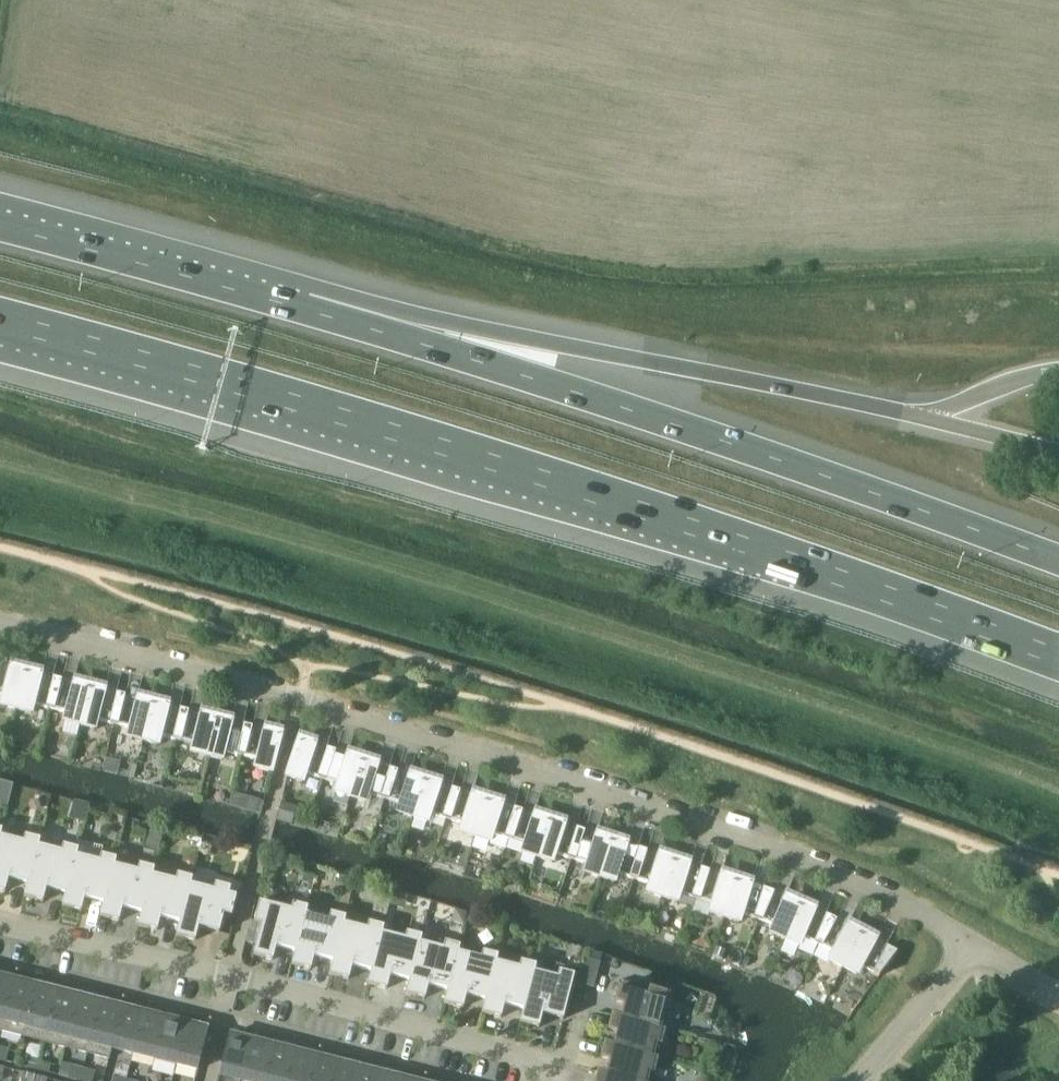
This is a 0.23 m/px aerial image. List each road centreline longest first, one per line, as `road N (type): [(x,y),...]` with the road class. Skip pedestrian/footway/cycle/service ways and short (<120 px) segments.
road 1 (motorway): [(0,320),(420,440),(1058,656)]
road 2 (residential): [(973,941),(827,866),(647,804),(300,698),(0,621)]
road 3 (motorway): [(1058,559),(611,401),(299,306)]
road 4 (motorway): [(928,417),(688,366),(299,306)]
road 5 (residential): [(553,1080),(547,1068),(517,1056),(230,976)]
road 6 (motorway): [(299,306),(0,226)]
road 7 (residential): [(0,923),(230,976)]
road 8 (residential): [(858,1080),(973,941)]

